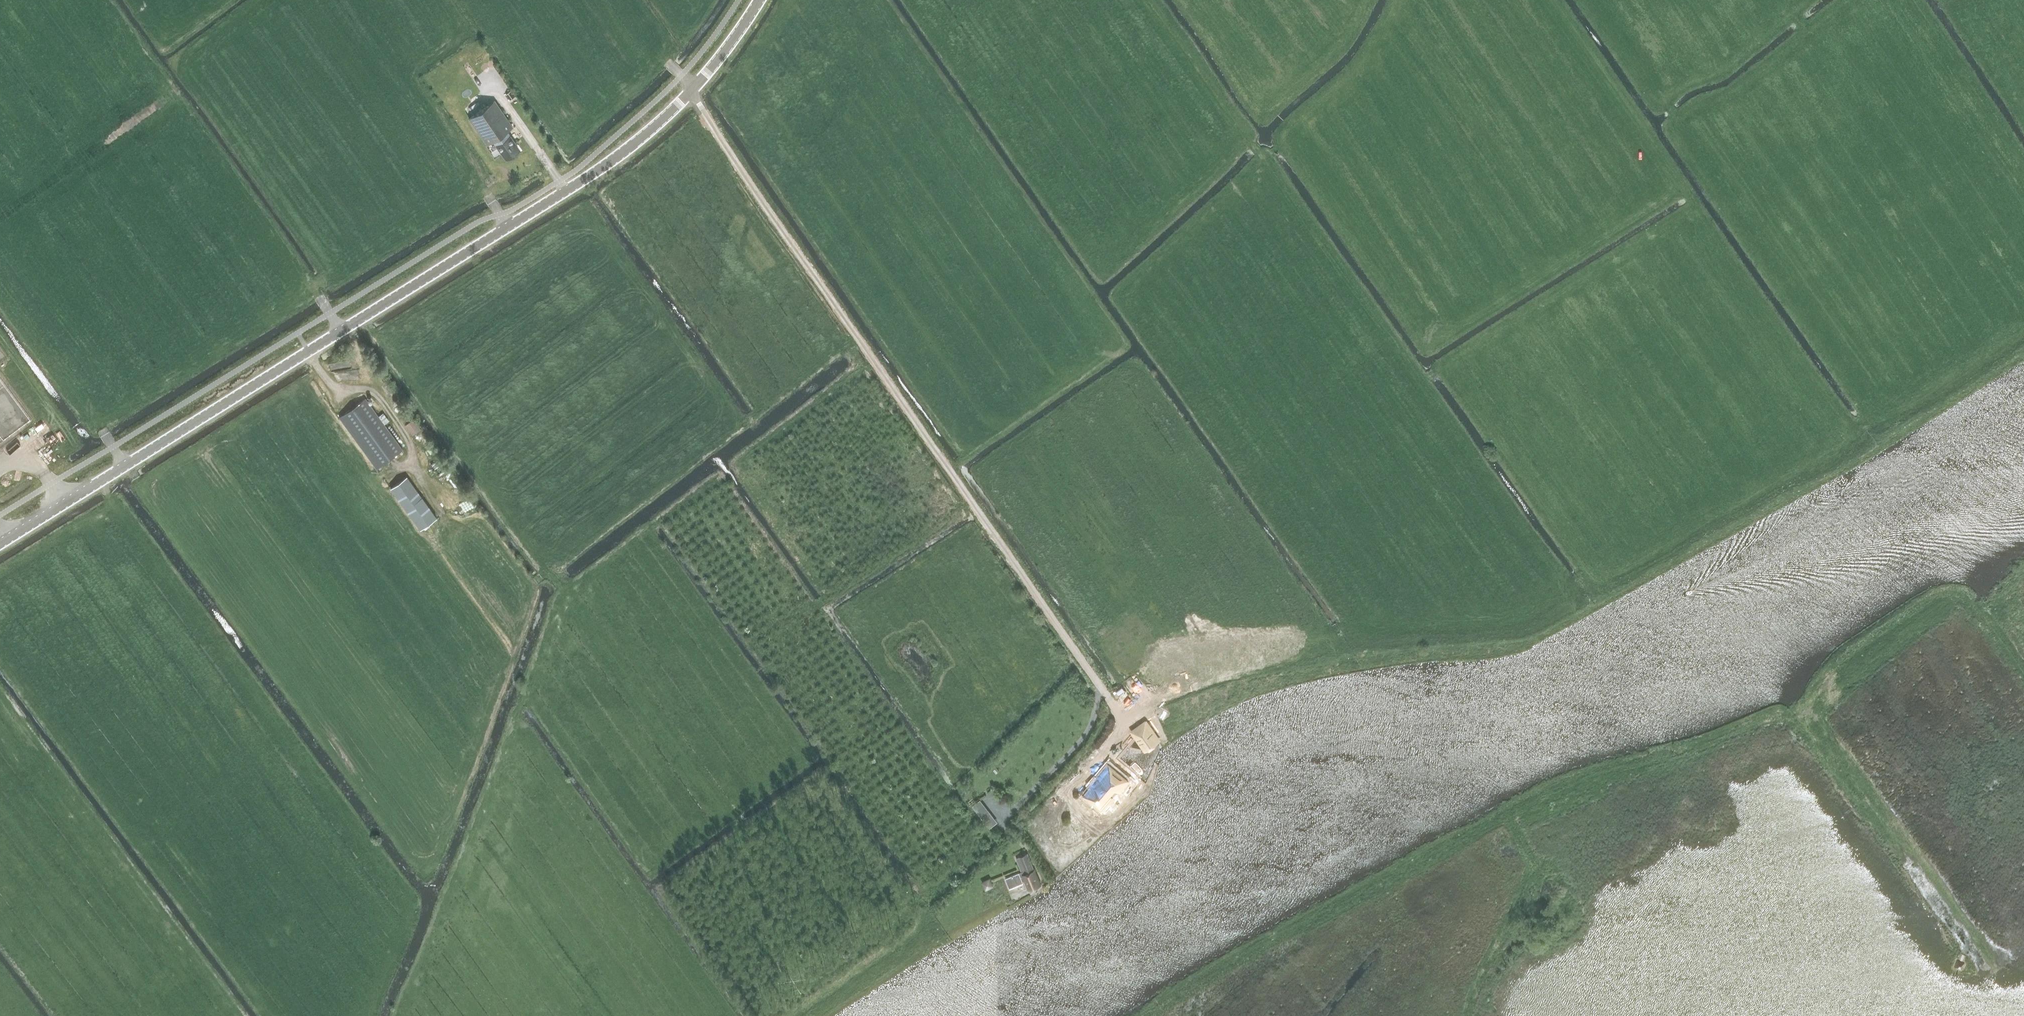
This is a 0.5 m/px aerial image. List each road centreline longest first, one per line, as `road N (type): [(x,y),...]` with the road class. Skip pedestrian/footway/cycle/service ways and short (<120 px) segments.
road 1 (unclassified): [(1028,839),(1115,737),(1114,705),(692,93)]
road 2 (secondary): [(0,543),(594,172),(692,93)]

